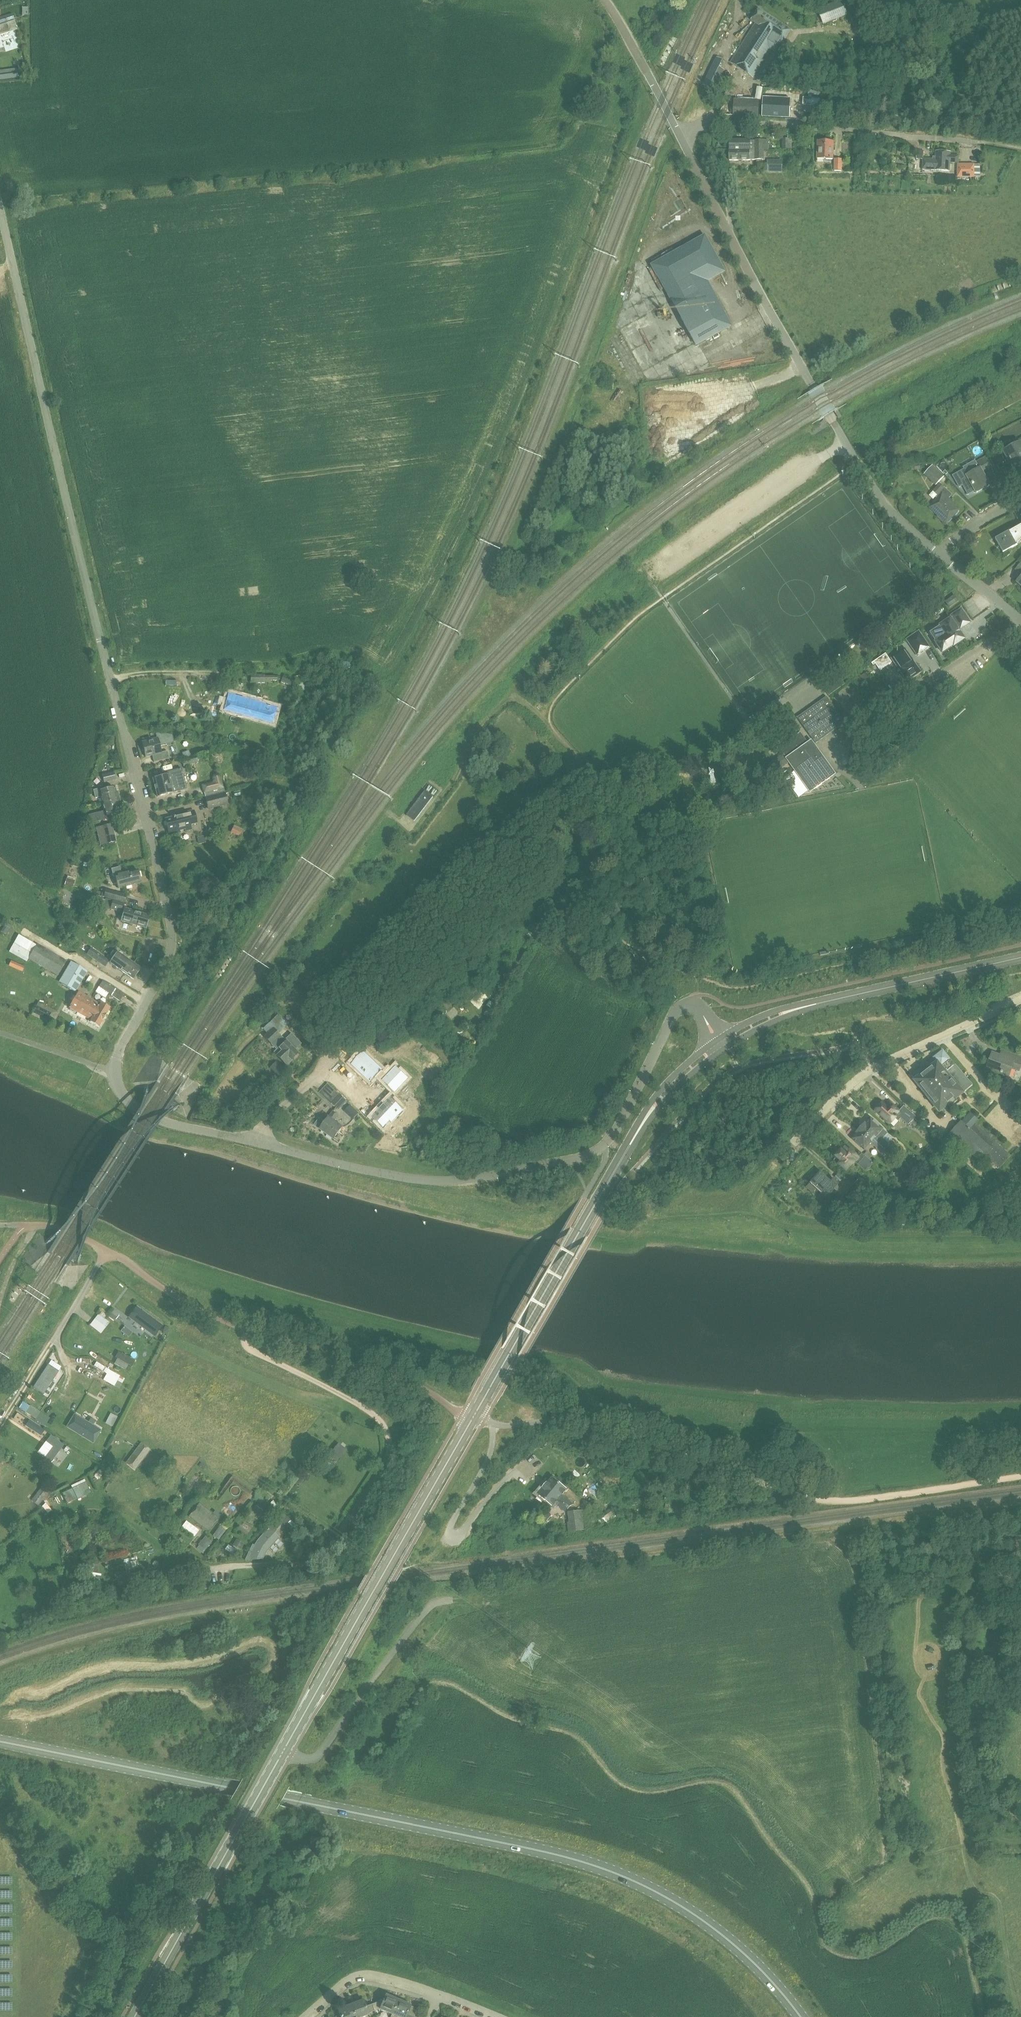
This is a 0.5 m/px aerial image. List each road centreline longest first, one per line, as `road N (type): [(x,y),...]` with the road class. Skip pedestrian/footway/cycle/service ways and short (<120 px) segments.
road 1 (unclassified): [(113,1072),(167,953),(0,218)]
road 2 (primary): [(0,1742),(601,1867),(707,1923),(801,2016)]
road 3 (tertiary): [(135,2016),(472,1417)]
road 4 (unclassified): [(263,1144),(442,1180),(578,1158),(616,1131),(676,1011),(698,1010),(721,1037)]
road 5 (unclassified): [(939,552),(878,495),(742,260),(680,135)]
road 6 (unclassified): [(472,1417),(421,1386),(203,1311),(92,1243),(25,1225)]
road 7 (track): [(621,803),(339,1034),(329,1051)]
road 8 (track): [(711,1464),(841,1501),(1020,1474)]
road 9 (tertiary): [(472,1417),(629,1146)]
road 10 (residential): [(680,135),(726,121),(967,140)]
road 11 (residential): [(798,1144),(877,1067),(1020,999)]
road 12 (track): [(711,1464),(580,1420),(483,1421)]
road 13 (tertiary): [(847,997),(1020,958)]
road 14 (unclassified): [(113,1072),(125,1099),(152,1117),(263,1144)]
road 15 (unclassified): [(605,0),(680,135)]
road 16 (residential): [(439,1995),(363,1977),(308,2016)]
road 17 (tertiary): [(721,1037),(659,1093),(629,1146)]
road 18 (tertiary): [(629,1146),(683,1080),(729,1045)]
road 19 (tertiary): [(847,997),(775,1011),(721,1037)]
road 20 (tertiary): [(729,1045),(847,997)]

